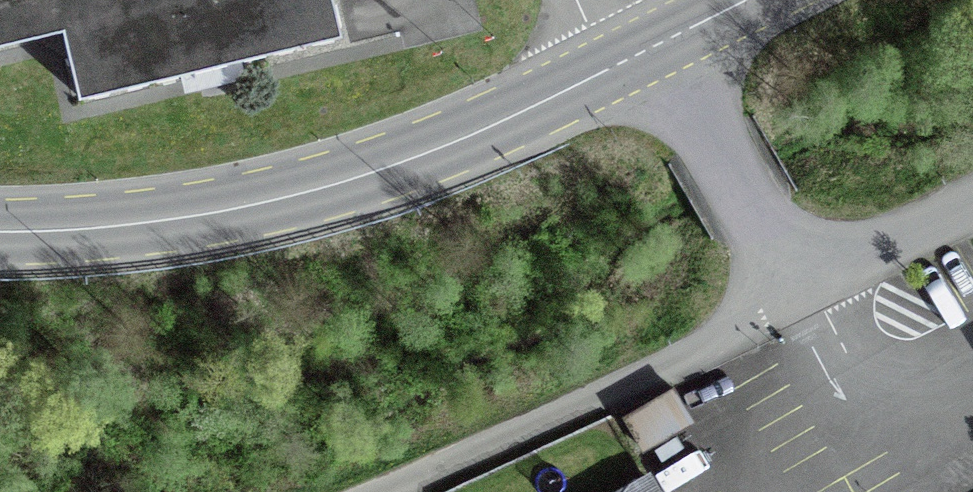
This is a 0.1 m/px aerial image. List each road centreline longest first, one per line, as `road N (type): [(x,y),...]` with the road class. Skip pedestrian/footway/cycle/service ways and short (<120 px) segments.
road 1 (secondary): [(610,68),(464,135),(251,210),(55,237),(0,232)]
road 2 (residential): [(806,301),(398,491)]
road 3 (residential): [(806,301),(661,44)]
road 4 (residential): [(972,205),(806,301)]

